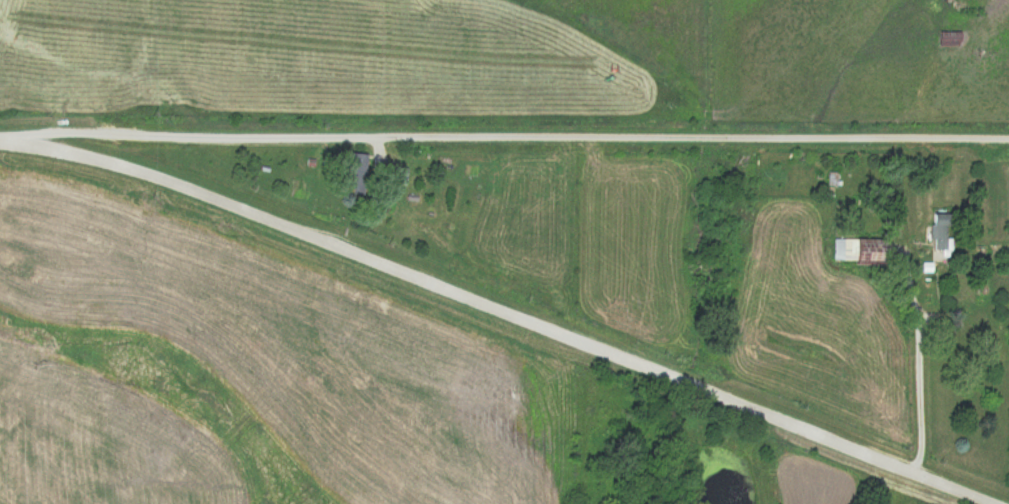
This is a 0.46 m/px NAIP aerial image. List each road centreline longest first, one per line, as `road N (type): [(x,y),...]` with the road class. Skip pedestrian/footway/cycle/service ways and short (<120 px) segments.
road 1 (residential): [(1005,503),(175,180),(0,138)]
road 2 (residential): [(1008,141),(82,134),(25,142)]

